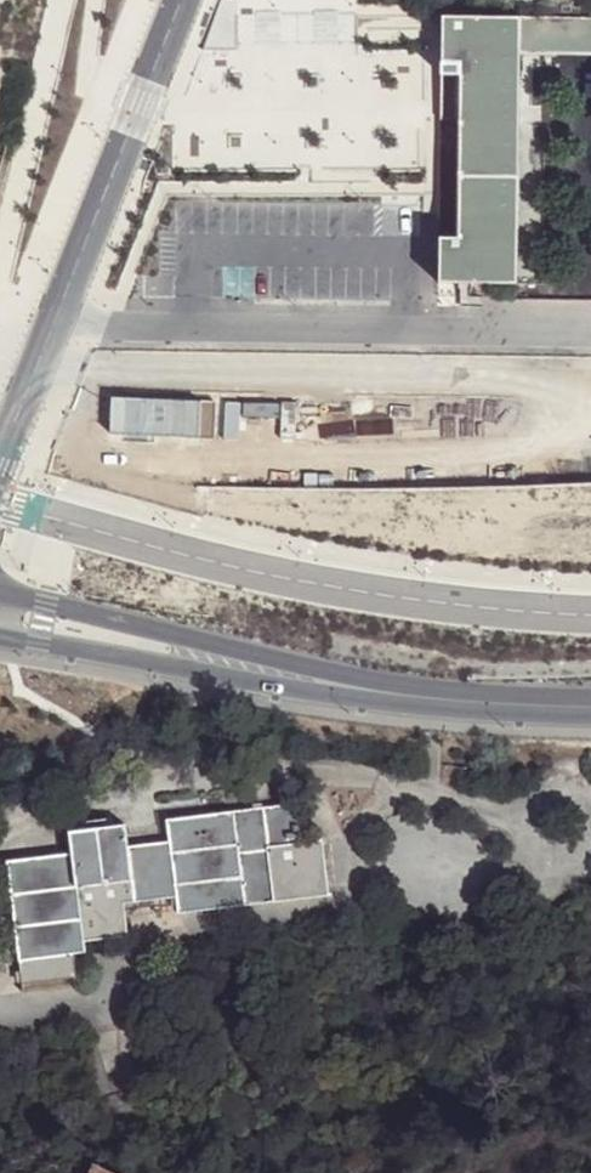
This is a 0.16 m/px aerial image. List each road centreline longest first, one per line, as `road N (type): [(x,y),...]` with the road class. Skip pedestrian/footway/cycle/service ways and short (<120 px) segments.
road 1 (motorway): [(590,527),(0,524)]
road 2 (motorway): [(0,609),(590,610)]
road 3 (residential): [(56,319),(590,324)]
road 4 (tertiary): [(343,682),(0,589)]
road 5 (tertiary): [(0,628),(186,666),(343,682)]
road 6 (residential): [(186,0),(56,319)]
road 7 (tertiary): [(343,682),(590,704)]
road 8 (residential): [(56,319),(0,456)]

